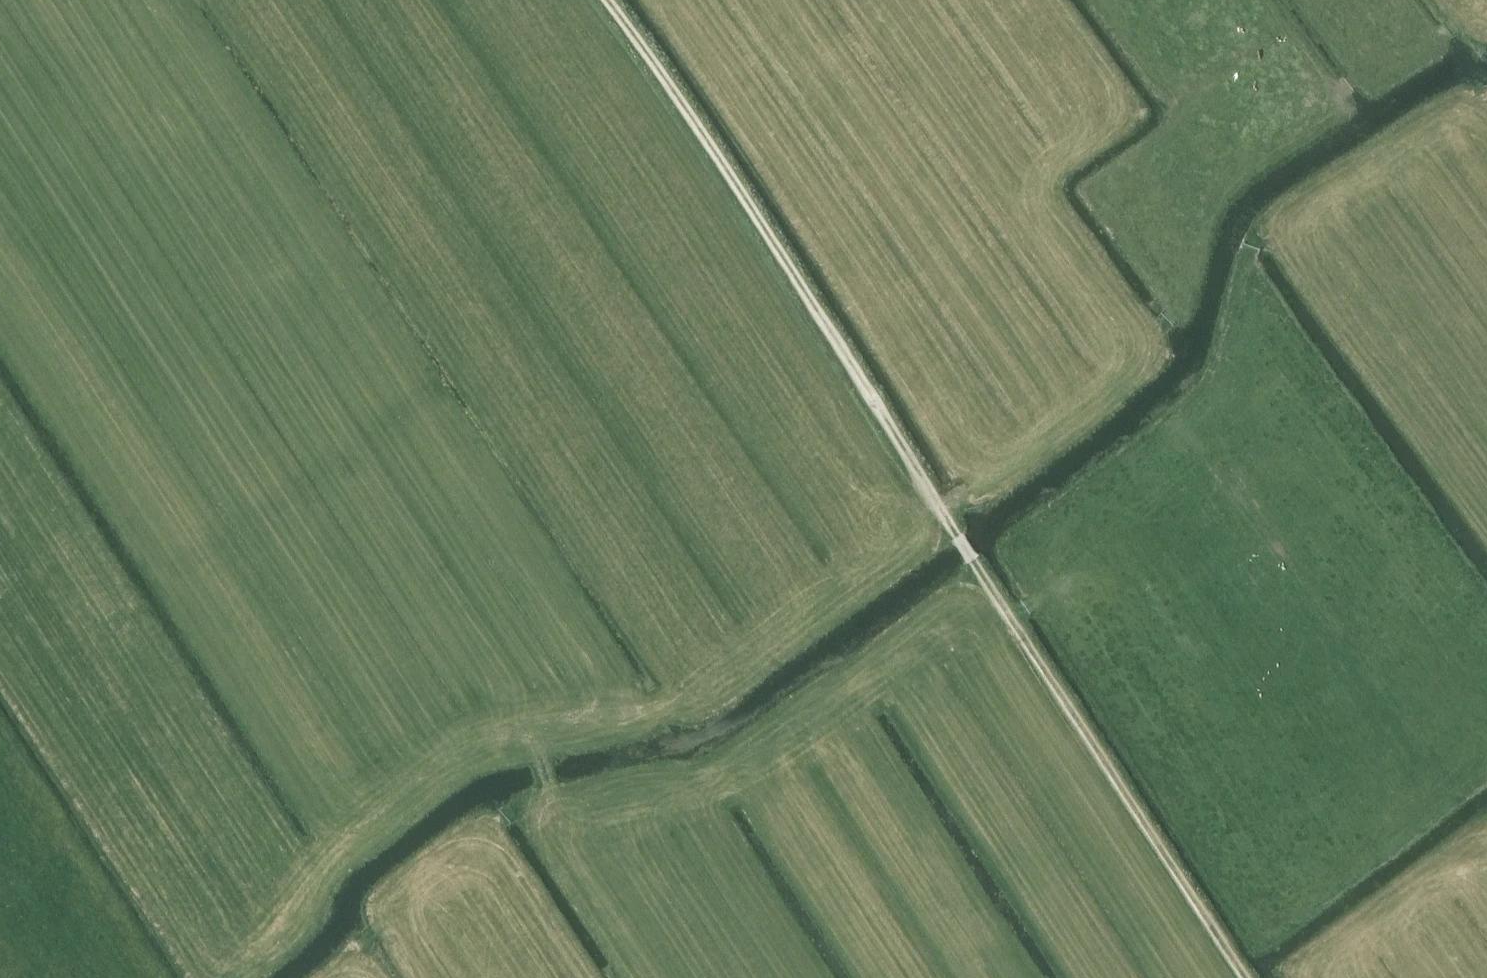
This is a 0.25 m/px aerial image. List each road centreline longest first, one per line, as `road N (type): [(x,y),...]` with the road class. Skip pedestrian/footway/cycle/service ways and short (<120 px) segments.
road 1 (track): [(609,0),(715,151),(1242,977)]

